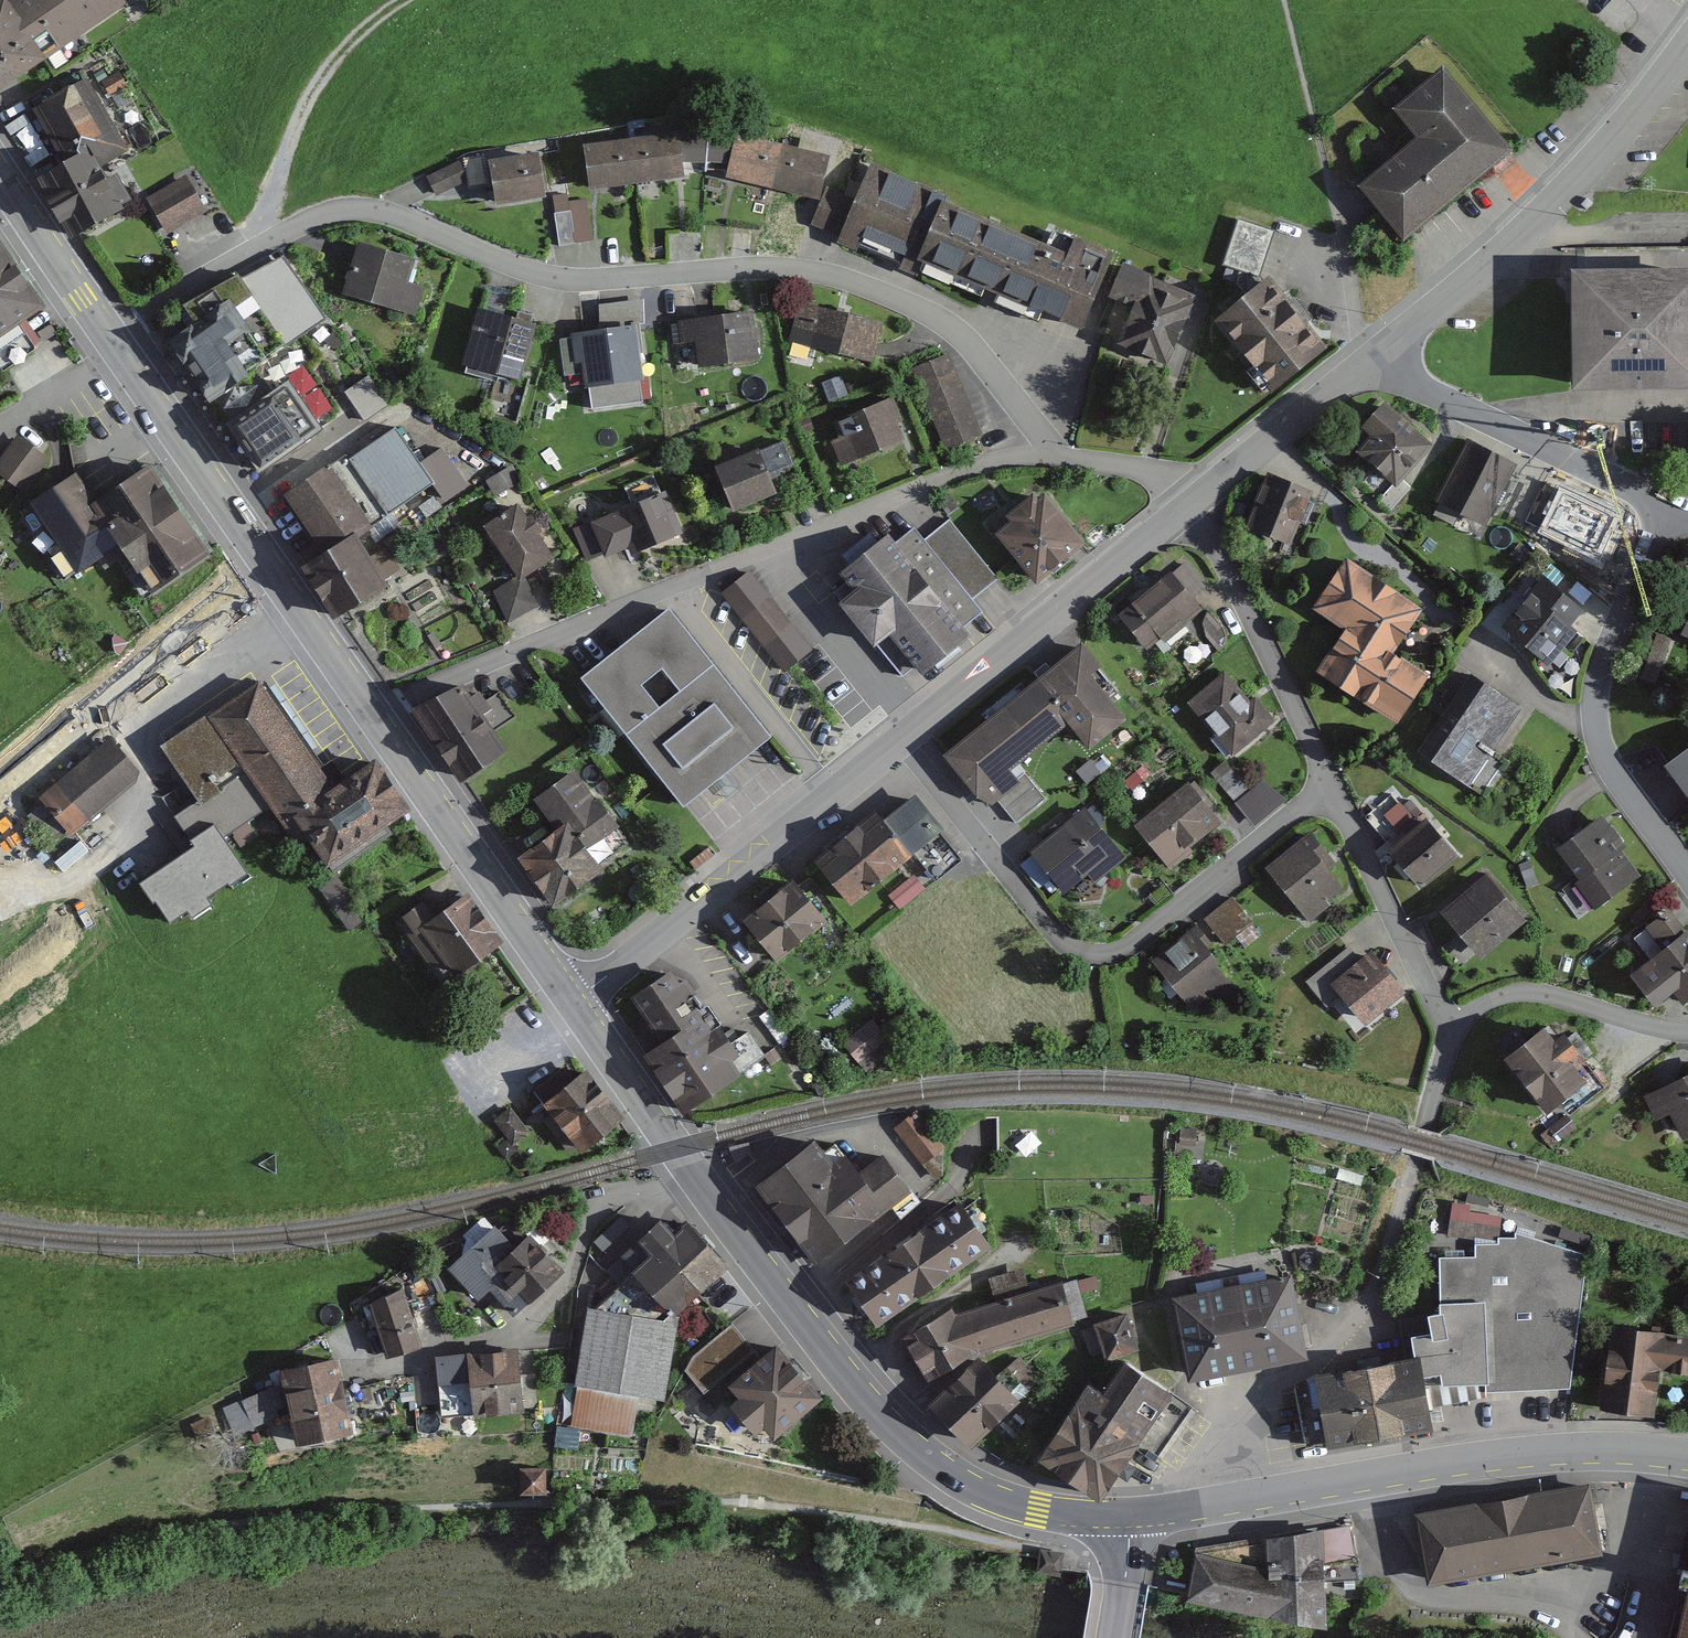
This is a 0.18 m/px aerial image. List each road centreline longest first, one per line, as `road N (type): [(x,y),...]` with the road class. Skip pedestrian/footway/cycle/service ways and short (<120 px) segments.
road 1 (residential): [(111,341),(217,270),(345,208),(396,216),(521,271),(579,281),(806,272),(951,324),(1065,462)]
road 2 (secondary): [(572,1000),(843,1370),(918,1450),(993,1495),(1038,1510),(1130,1520)]
road 3 (residential): [(1065,462),(1009,462),(943,480),(370,720)]
road 4 (residential): [(898,739),(1055,932),(1096,949),(1130,944),(1334,786)]
road 5 (secondary): [(1130,1520),(1515,1455),(1648,1449),(1687,1457)]
road 6 (residential): [(1371,361),(1511,247),(1687,48)]
road 7 (residential): [(572,1000),(898,739)]
road 8 (residential): [(1660,507),(1597,685),(1594,723),(1604,760),(1687,878)]
road 9 (residential): [(898,739),(1189,508)]
road 10 (residential): [(270,575),(0,800)]
road 11 (secondary): [(370,720),(572,1000)]
road 12 (residential): [(1371,361),(1660,507)]
road 13 (residential): [(1189,508),(1334,786)]
road 14 (track): [(262,245),(258,224),(312,96),(357,40),(411,0)]
road 15 (secondary): [(111,341),(270,575)]
road 16 (residential): [(1334,786),(1451,1034)]
road 17 (residential): [(1189,508),(1371,361)]
road 18 (secondary): [(0,177),(111,341)]
road 19 (secondary): [(270,575),(370,720)]
road 20 (residential): [(1065,462),(1143,472),(1189,508)]

